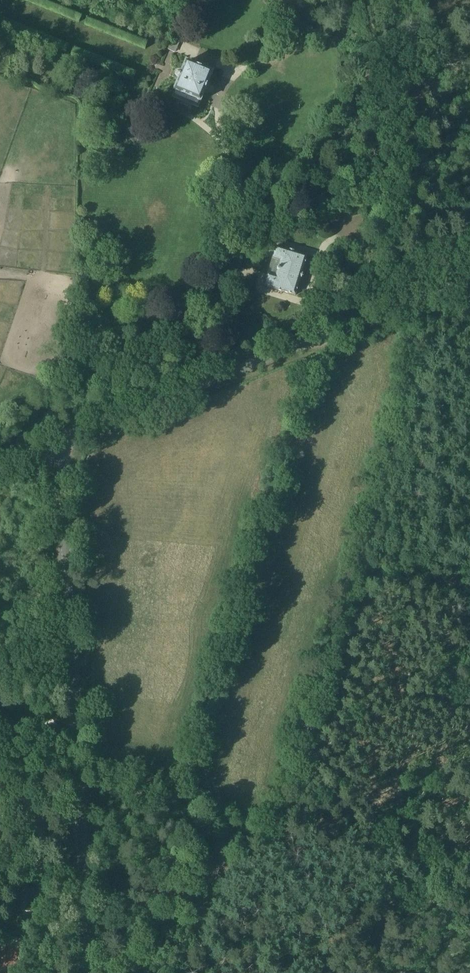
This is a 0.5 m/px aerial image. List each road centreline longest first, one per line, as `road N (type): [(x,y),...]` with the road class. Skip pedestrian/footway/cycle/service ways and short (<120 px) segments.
road 1 (tertiary): [(89,972),(64,484),(54,444)]
road 2 (tertiary): [(54,444),(469,280)]

